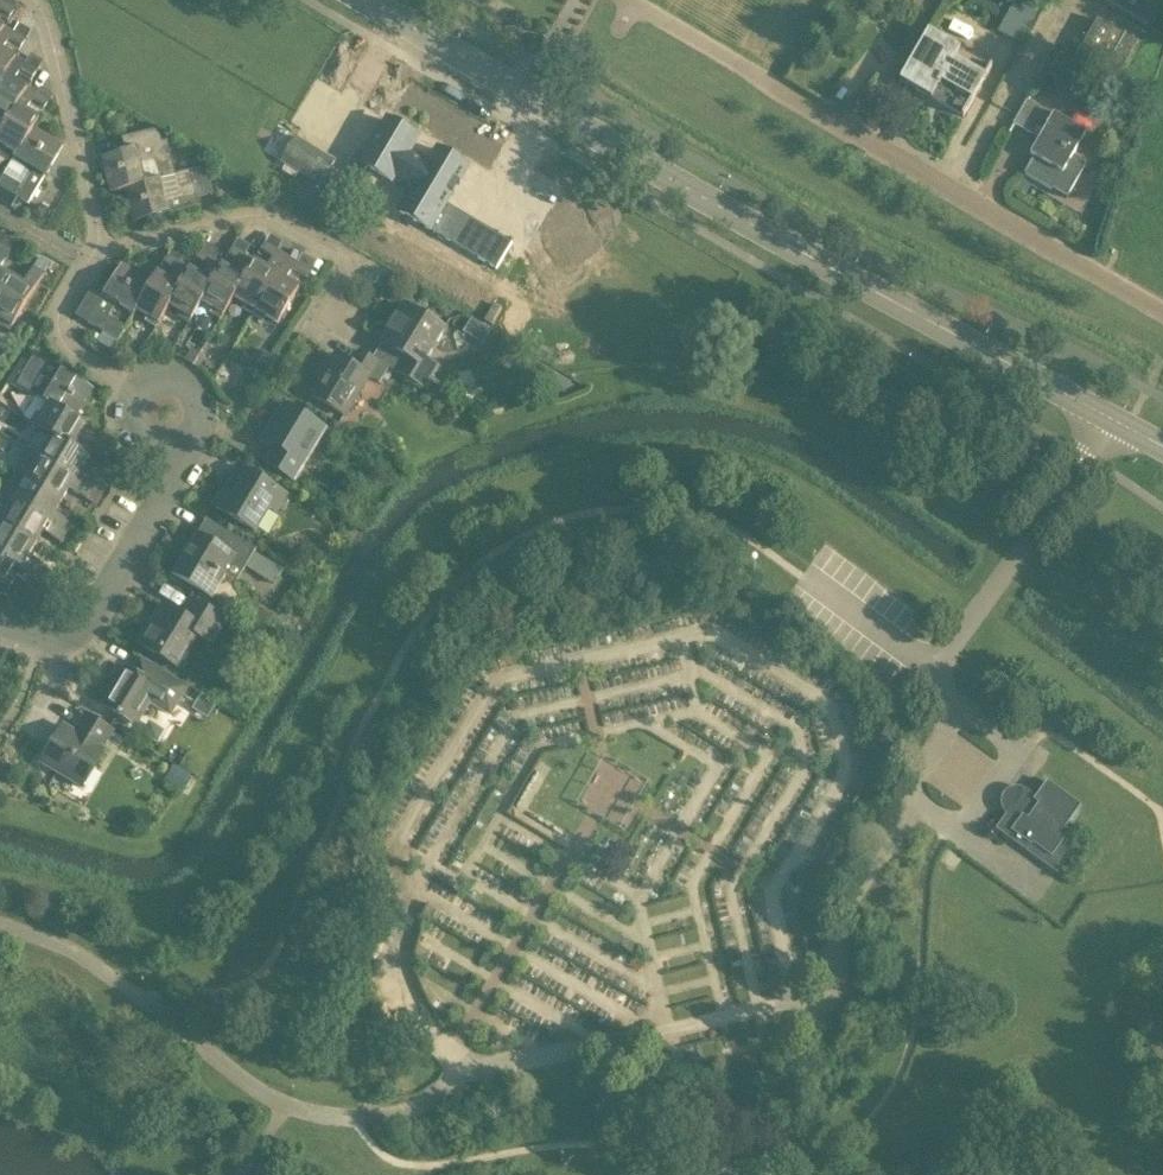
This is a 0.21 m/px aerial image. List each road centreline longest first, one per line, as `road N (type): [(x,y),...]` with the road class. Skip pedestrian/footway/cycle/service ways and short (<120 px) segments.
road 1 (tertiary): [(1115,422),(606,141),(371,0)]
road 2 (unclassified): [(1162,313),(629,0)]
road 3 (residential): [(97,250),(276,216),(353,259),(318,320)]
road 4 (unclassified): [(933,673),(1115,422)]
road 5 (residential): [(0,623),(35,635),(73,631),(95,610),(166,484),(171,447)]
road 6 (residential): [(34,0),(61,77),(99,230),(97,250)]
road 7 (residential): [(136,392),(69,351),(58,334),(59,308),(97,250)]
road 8 (residential): [(171,447),(195,431),(198,395),(166,376),(136,392)]

